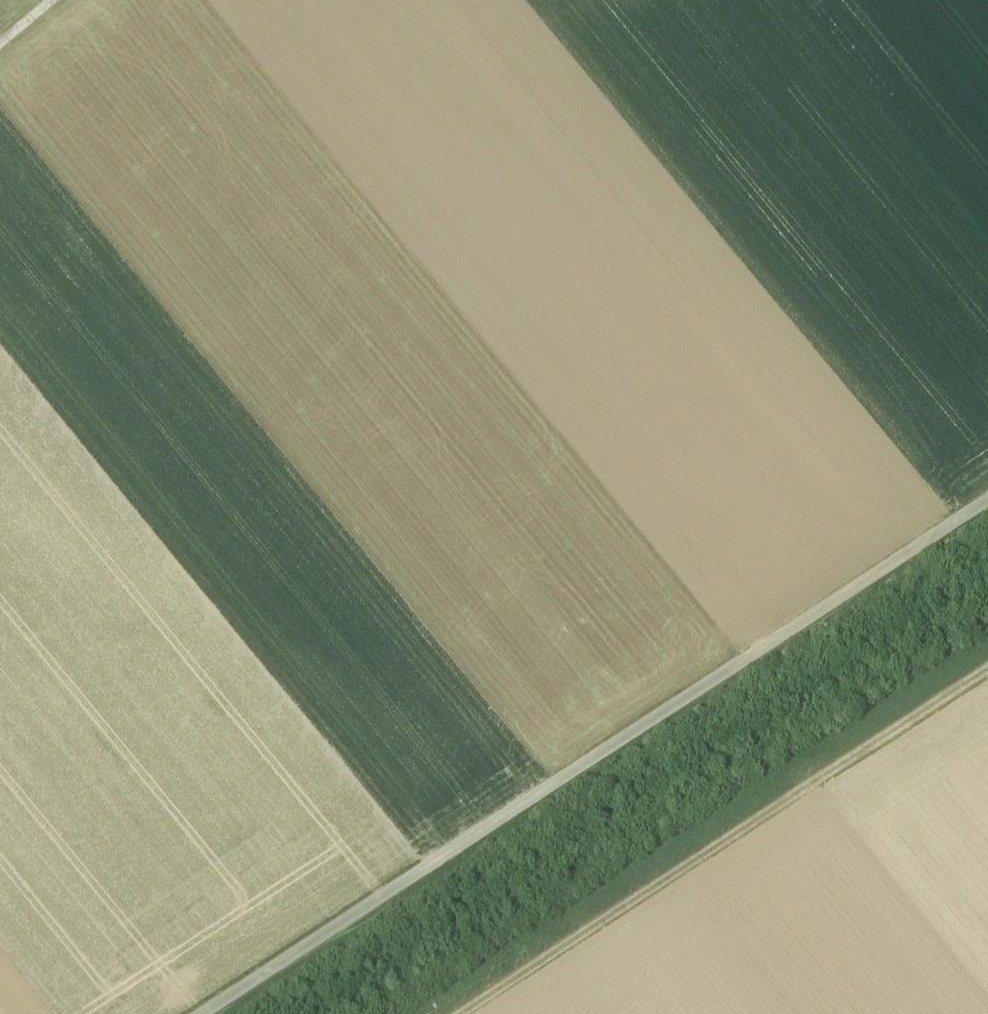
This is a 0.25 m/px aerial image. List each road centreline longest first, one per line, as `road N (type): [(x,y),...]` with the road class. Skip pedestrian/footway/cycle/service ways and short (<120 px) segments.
road 1 (track): [(206,1013),(987,504)]

